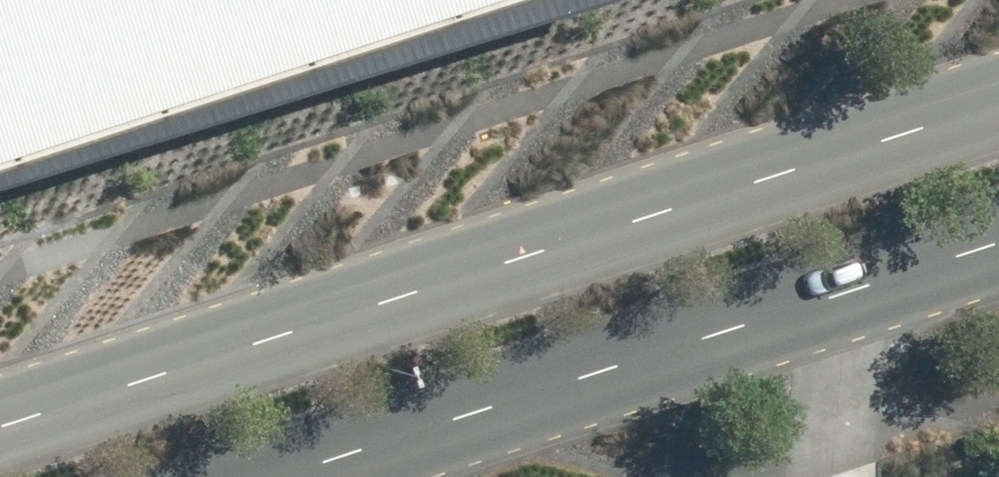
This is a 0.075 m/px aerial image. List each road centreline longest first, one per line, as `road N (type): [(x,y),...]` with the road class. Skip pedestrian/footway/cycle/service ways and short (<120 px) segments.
road 1 (tertiary): [(0,433),(998,109)]
road 2 (tertiary): [(998,257),(319,476)]

